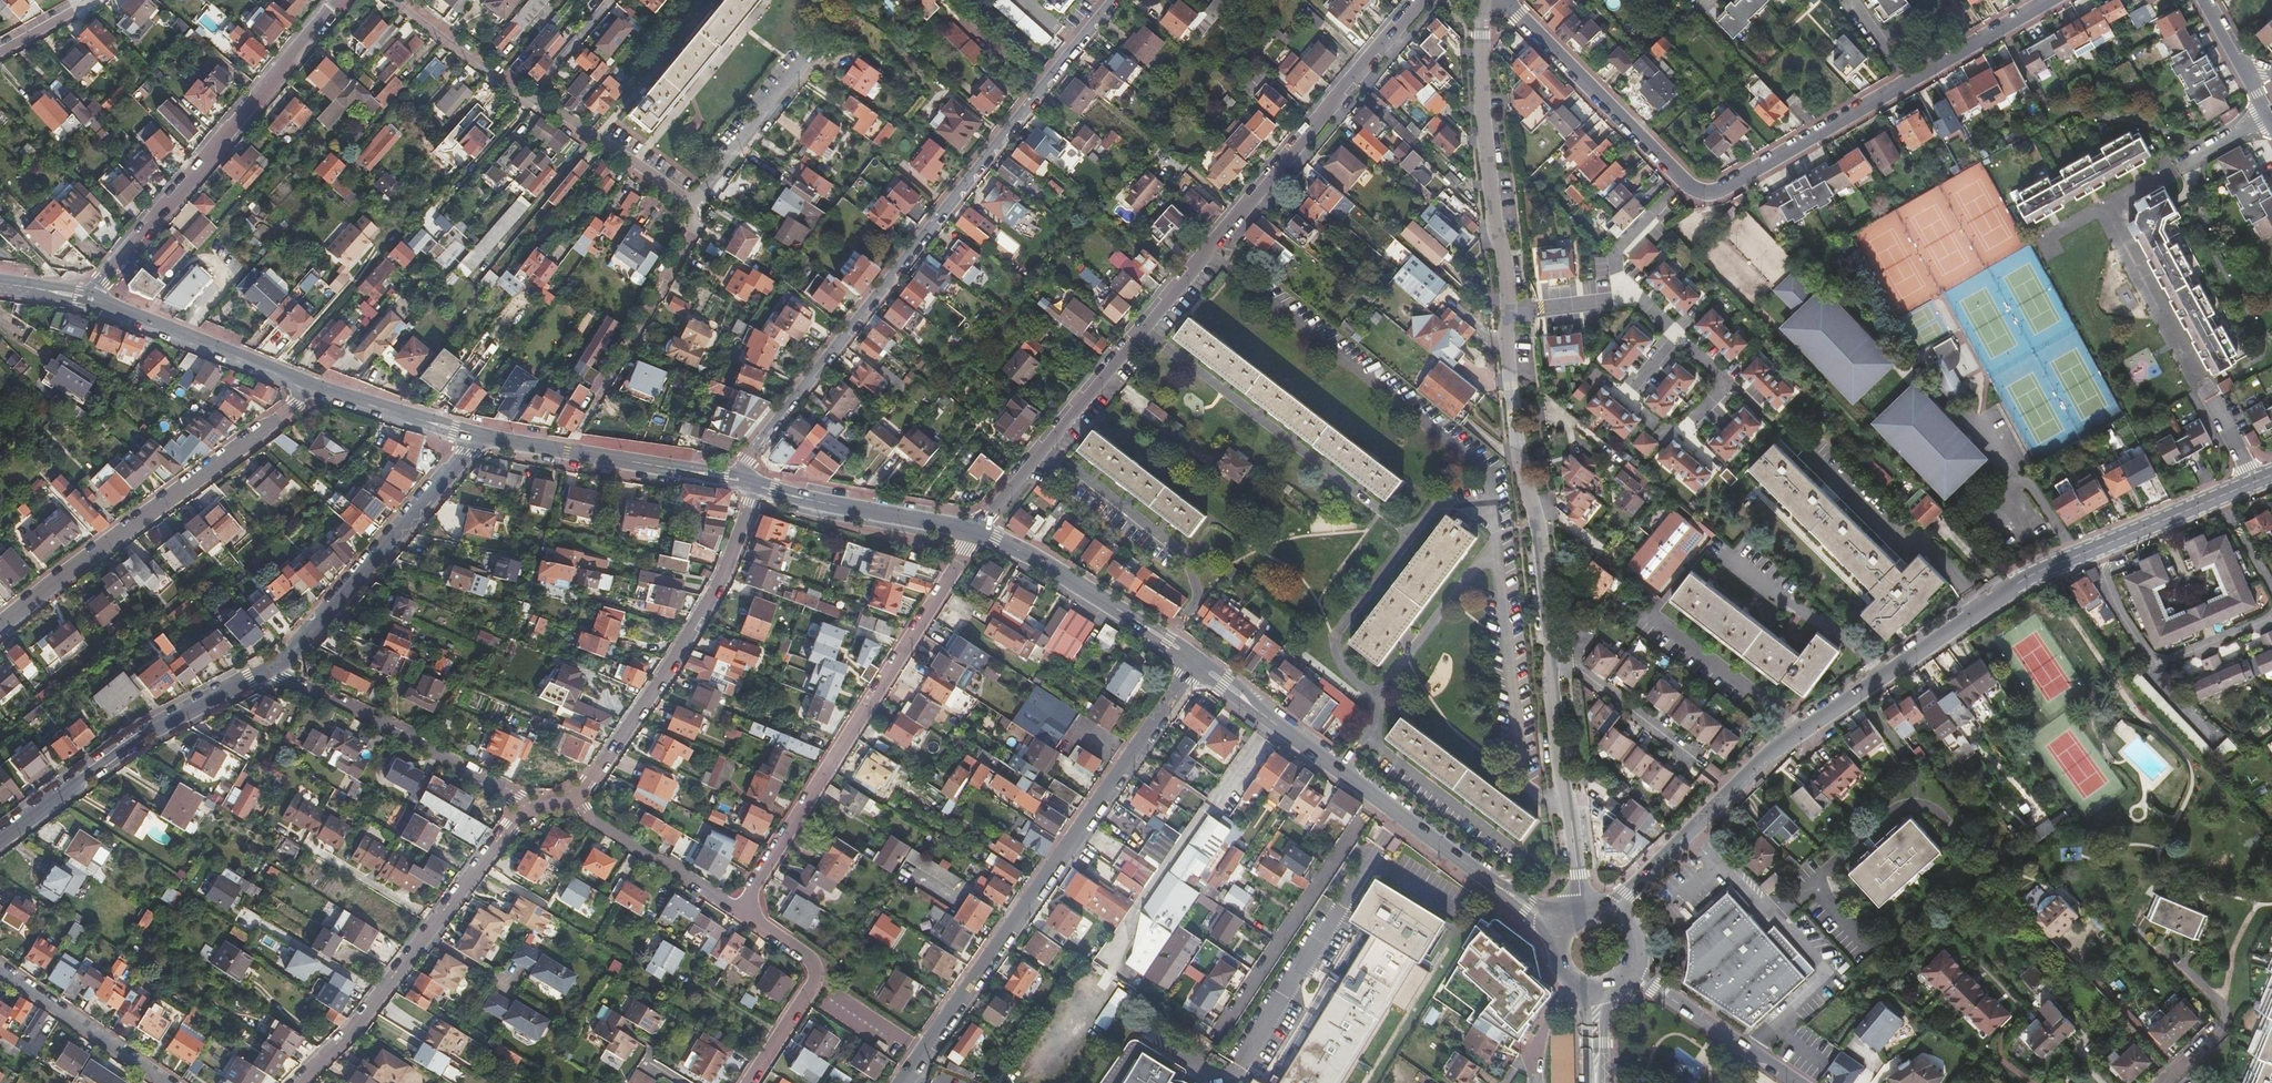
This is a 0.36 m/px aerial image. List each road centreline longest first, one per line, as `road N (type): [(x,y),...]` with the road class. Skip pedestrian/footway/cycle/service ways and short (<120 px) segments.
road 1 (tertiary): [(1479,0),(1485,139),(1507,282),(1519,455),(1545,569),(1549,659),(1582,909)]
road 2 (residential): [(1612,909),(1781,742),(2015,585),(2255,482)]
road 3 (residential): [(977,531),(1421,0)]
road 4 (residential): [(735,478),(1112,0)]
road 5 (residential): [(1505,0),(1705,194),(1730,187),(1906,82)]
road 6 (residential): [(1196,665),(904,1082)]
road 7 (residential): [(2255,482),(2103,208),(2268,119)]
road 8 (residential): [(977,531),(738,909)]
road 9 (residential): [(309,385),(295,404),(0,626)]
road 10 (residential): [(91,298),(340,0)]
road 11 (residential): [(297,1082),(358,1023),(532,804)]
road 12 (residential): [(580,795),(724,576),(756,485)]
road 13 (residential): [(271,666),(119,751),(0,838)]
road 14 (residential): [(473,435),(412,520),(271,666)]
road 15 (residential): [(271,666),(532,804)]
road 16 (residential): [(1379,798),(1214,1040)]
road 17 (tertiary): [(473,435),(735,478)]
road 18 (tertiary): [(977,531),(1101,599),(1196,665)]
road 19 (tertiary): [(91,298),(309,385)]
road 20 (residential): [(738,909),(817,965),(817,977),(748,1082)]
road 21 (tertiary): [(1196,665),(1379,798)]
road 22 (tertiary): [(756,485),(977,531)]
road 23 (tertiary): [(1379,798),(1560,928)]
road 24 (residential): [(695,201),(695,237),(600,397)]
road 25 (residential): [(0,967),(170,1082)]
road 26 (residential): [(1630,973),(1797,1082)]
road 27 (residential): [(580,795),(586,811),(738,909)]
road 28 (residential): [(530,94),(695,201)]
road 29 (residential): [(805,59),(695,201)]
road 30 (residential): [(2171,955),(2225,1005),(2220,1031),(2165,1082)]
road 31 (tertiary): [(309,385),(473,435)]
road 32 (residential): [(1906,82),(2052,0)]
road 33 (residential): [(398,0),(530,94)]
road 34 (residential): [(613,0),(530,94)]

